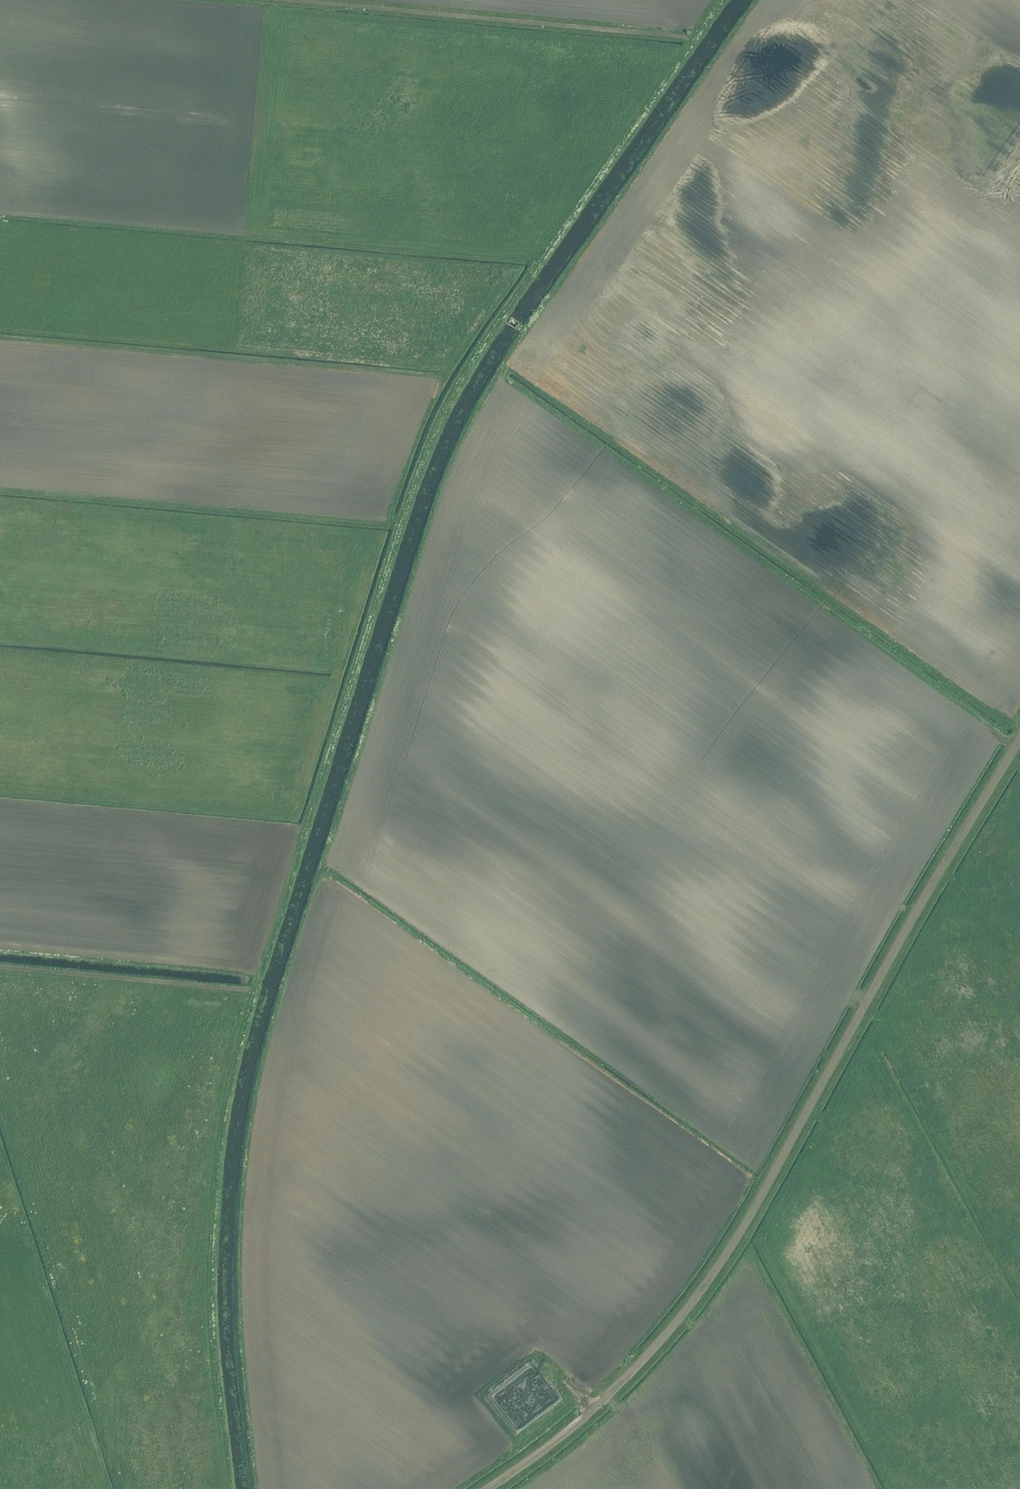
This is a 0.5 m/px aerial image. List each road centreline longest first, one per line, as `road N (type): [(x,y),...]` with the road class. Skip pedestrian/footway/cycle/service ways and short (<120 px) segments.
road 1 (track): [(724,0),(461,383),(412,494),(235,1062),(212,1233),(211,1325),(228,1488)]
road 2 (unclassified): [(486,1488),(600,1403),(701,1290),(1019,738)]
road 3 (track): [(261,0),(696,40)]

